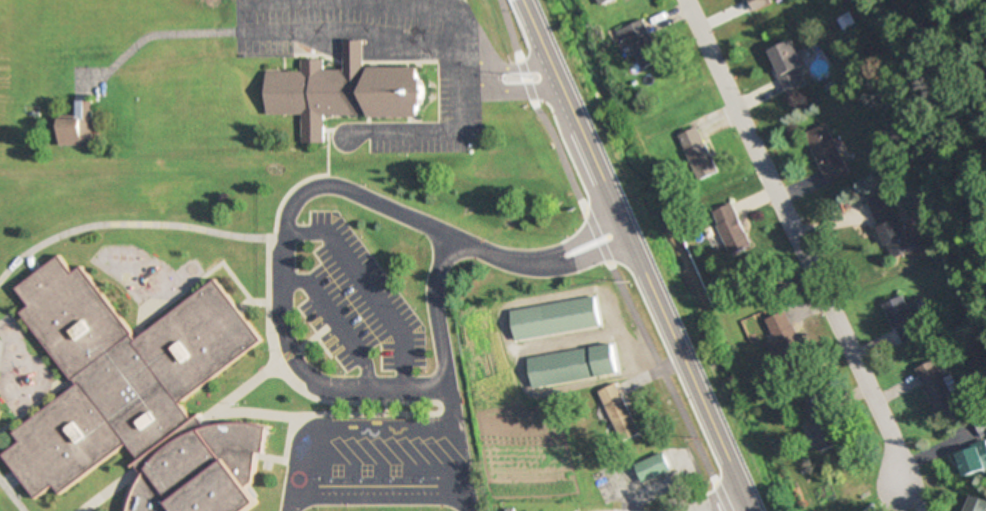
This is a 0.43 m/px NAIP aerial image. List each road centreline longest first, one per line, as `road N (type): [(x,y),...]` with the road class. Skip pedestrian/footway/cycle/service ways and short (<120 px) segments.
road 1 (secondary): [(759,510),(532,0)]
road 2 (residential): [(683,0),(913,485)]

